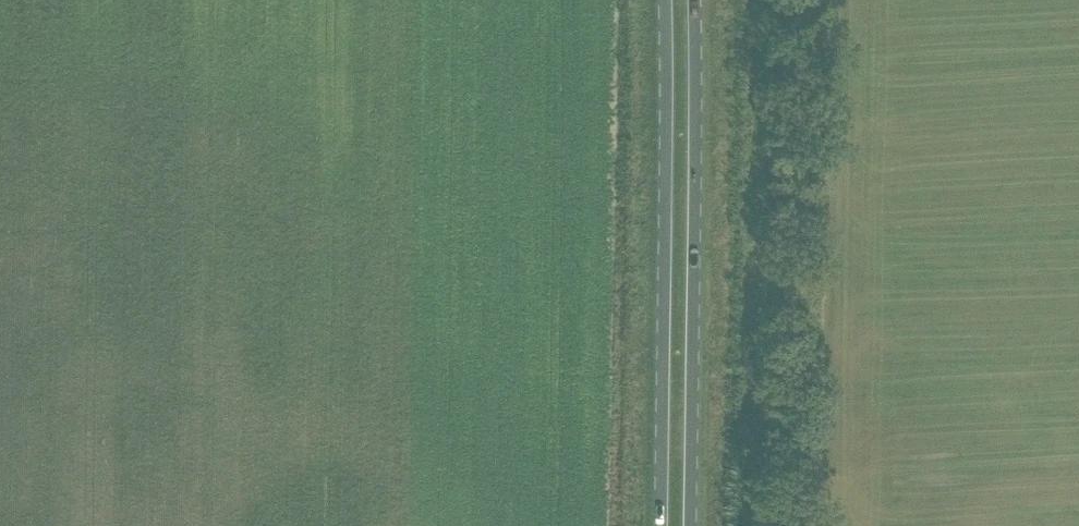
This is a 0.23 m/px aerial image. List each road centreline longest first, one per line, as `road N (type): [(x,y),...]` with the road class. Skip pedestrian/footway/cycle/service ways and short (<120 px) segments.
road 1 (track): [(799,525),(806,0)]
road 2 (primary): [(665,0),(661,525)]
road 3 (primary): [(689,525),(693,0)]

